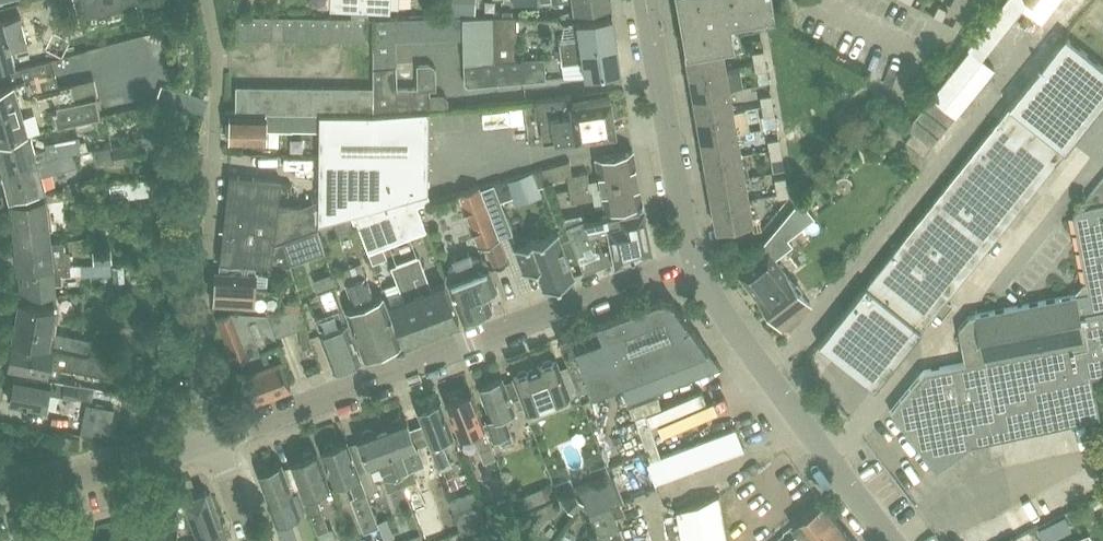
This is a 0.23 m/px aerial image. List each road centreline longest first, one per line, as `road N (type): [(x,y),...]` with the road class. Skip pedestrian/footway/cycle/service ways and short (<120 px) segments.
road 1 (residential): [(214,441),(693,257)]
road 2 (residential): [(208,442),(207,183),(218,66),(206,0)]
road 3 (unclassified): [(892,540),(731,327),(693,257)]
road 4 (unclassified): [(693,257),(646,0)]
road 5 (unclassified): [(0,487),(140,464),(208,442)]

